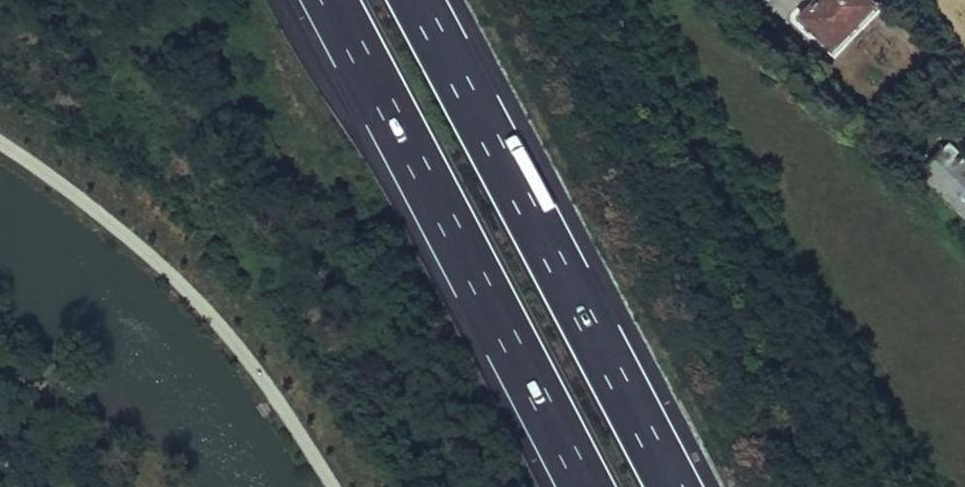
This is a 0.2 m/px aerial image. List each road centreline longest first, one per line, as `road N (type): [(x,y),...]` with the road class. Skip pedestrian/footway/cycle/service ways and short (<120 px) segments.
road 1 (motorway): [(329,0),(587,486)]
road 2 (motorway): [(673,486),(419,0)]

